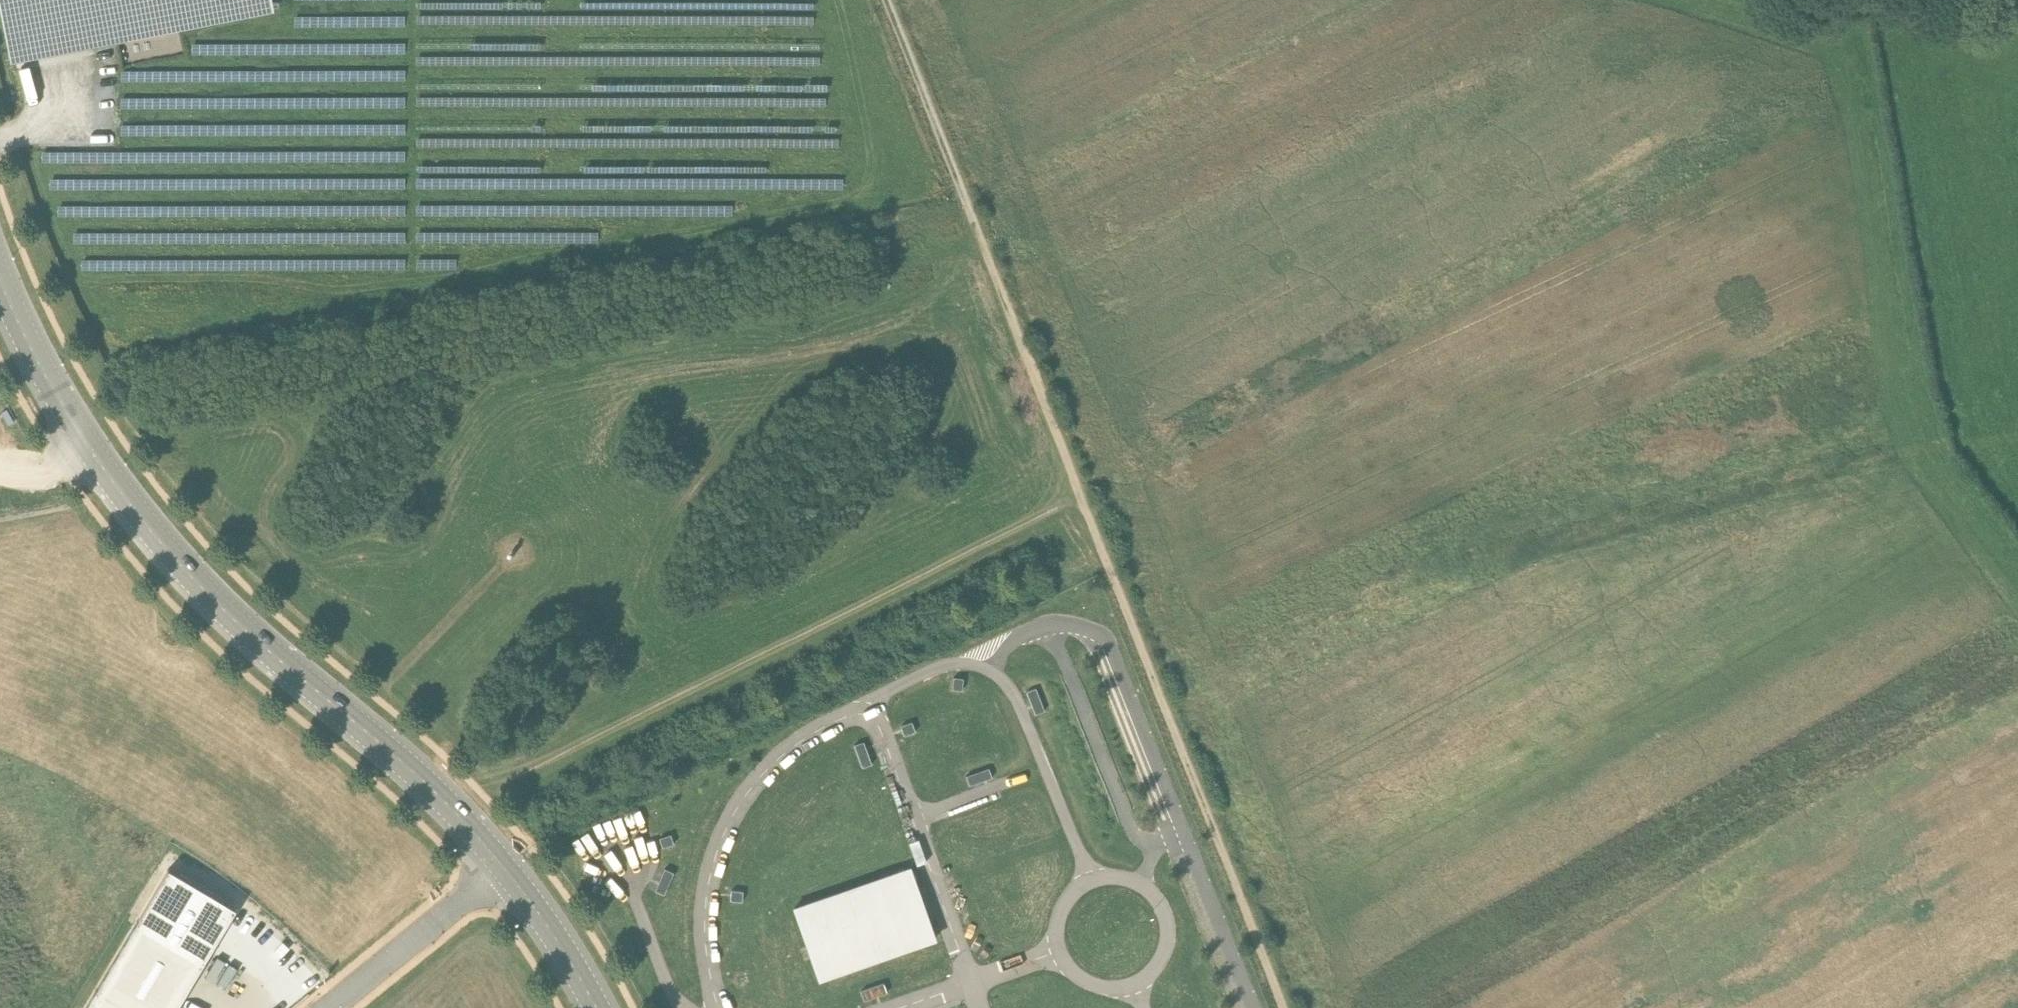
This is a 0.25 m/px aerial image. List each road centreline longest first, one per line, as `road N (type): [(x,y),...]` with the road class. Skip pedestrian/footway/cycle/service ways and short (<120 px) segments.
road 1 (track): [(1284,1007),(885,0)]
road 2 (tertiary): [(506,868),(136,518),(0,299)]
road 3 (track): [(1080,497),(453,810)]
road 4 (unclassified): [(867,714),(850,713),(802,740),(750,785),(727,827),(705,914),(717,1007)]
road 5 (unclassified): [(971,986),(879,724),(867,714)]
road 6 (unclassified): [(1187,834),(1109,639),(1076,626),(1052,629)]
road 7 (unclassified): [(1158,845),(1133,830),(1052,629)]
road 8 (unclassified): [(981,667),(1016,700),(1091,882)]
road 9 (unclassified): [(339,1007),(506,868)]
road 10 (unclassified): [(1256,1007),(1187,834)]
road 11 (tertiary): [(599,1007),(506,868)]
road 12 (unclassified): [(619,859),(684,1007)]
road 13 (unclassified): [(867,714),(885,692),(937,666),(981,667)]
road 14 (unclassified): [(1134,989),(1153,977),(1170,936),(1166,914),(1141,887)]

